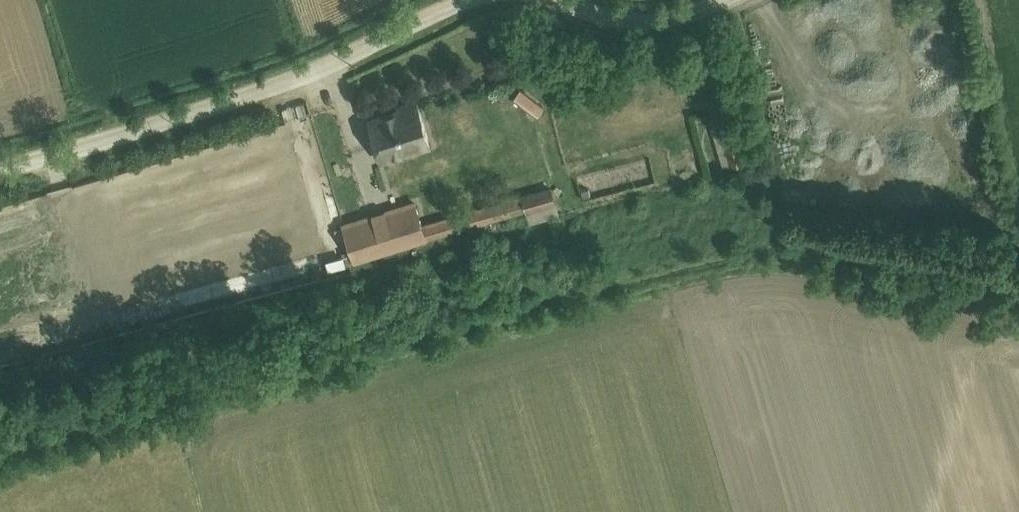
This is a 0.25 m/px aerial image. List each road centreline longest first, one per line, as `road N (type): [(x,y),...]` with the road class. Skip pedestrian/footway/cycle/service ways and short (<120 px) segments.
road 1 (track): [(732,1),(782,190),(787,232),(770,254),(0,452)]
road 2 (tertiary): [(474,0),(282,87),(0,168)]
road 3 (tertiary): [(734,0),(640,25),(557,0)]

